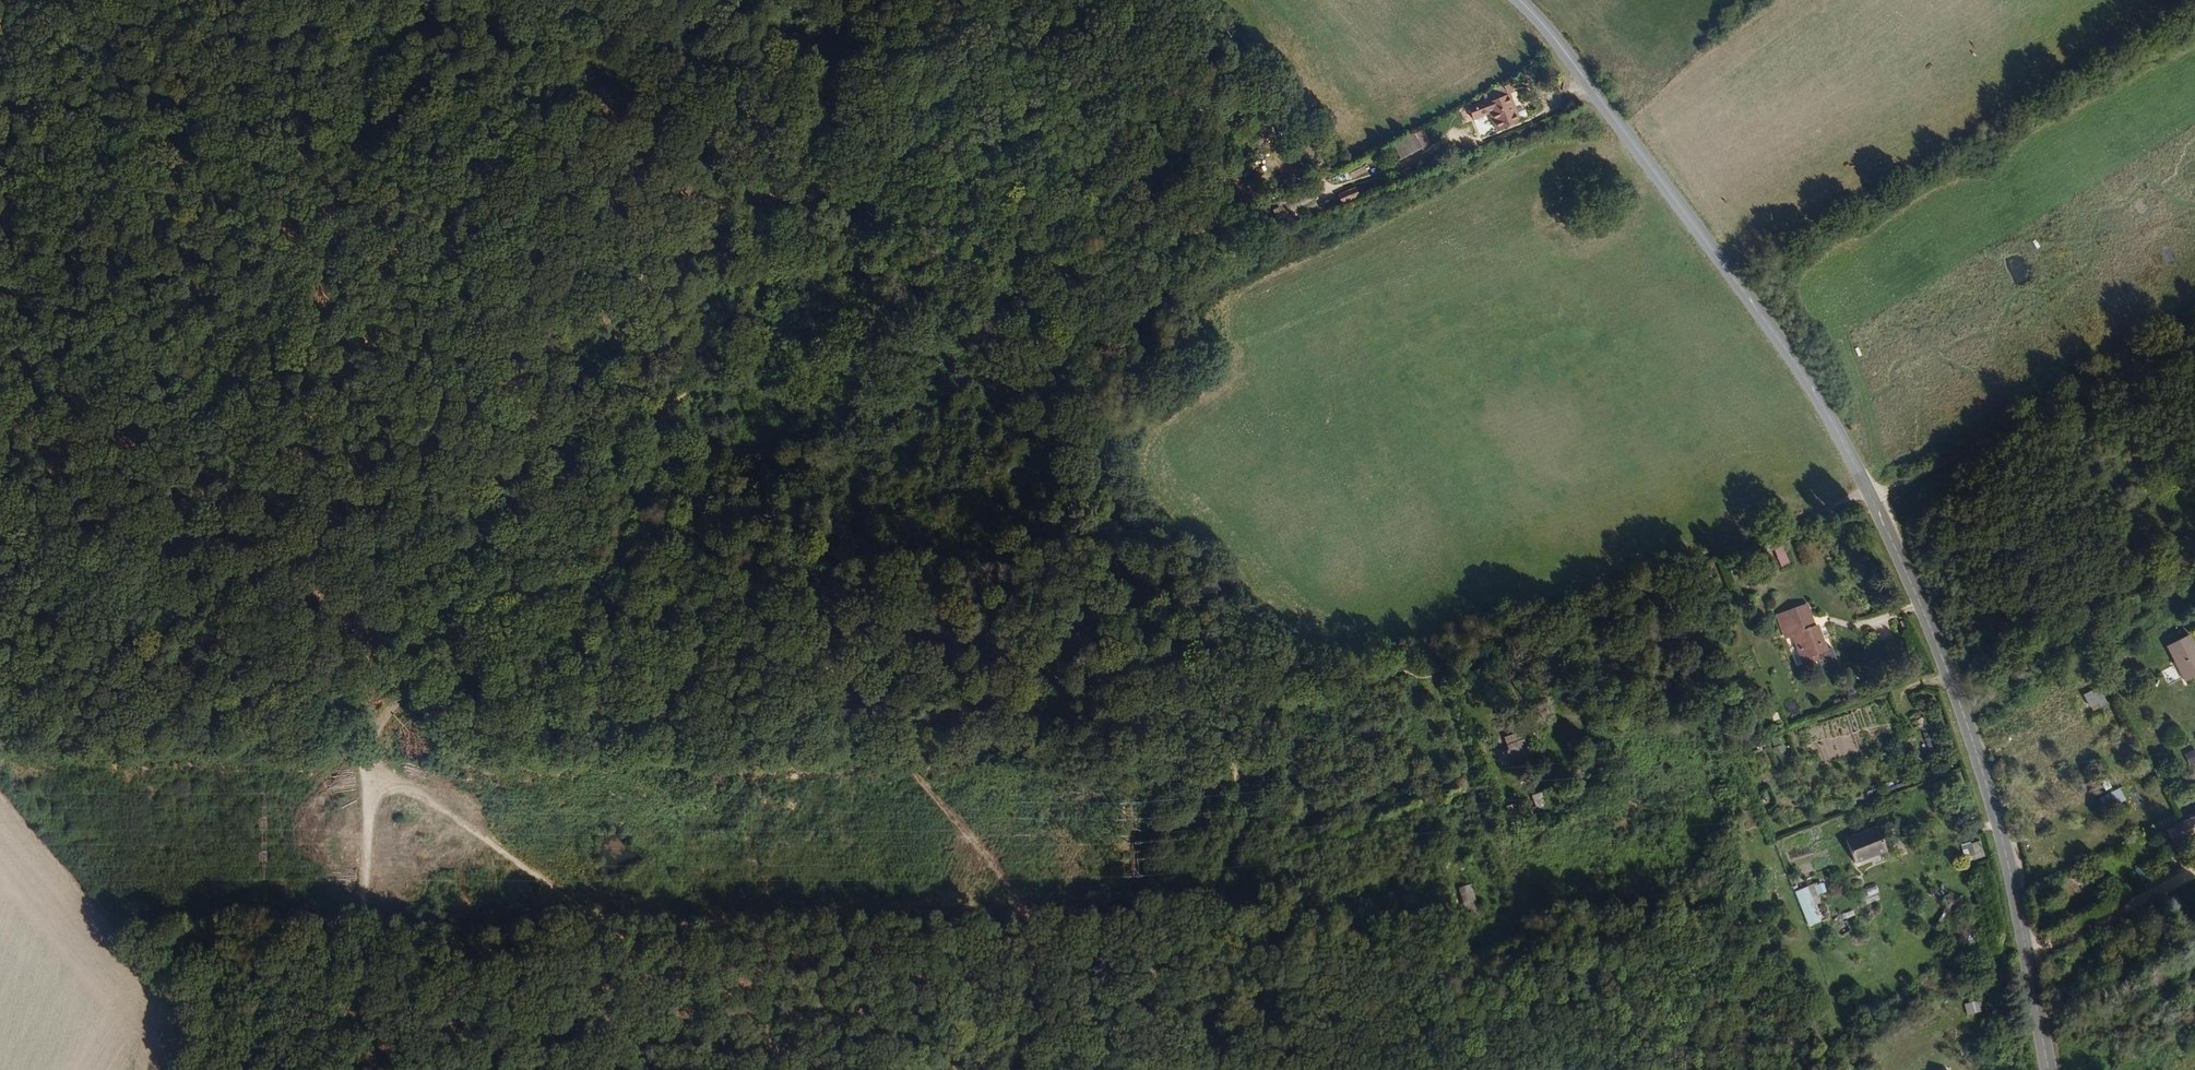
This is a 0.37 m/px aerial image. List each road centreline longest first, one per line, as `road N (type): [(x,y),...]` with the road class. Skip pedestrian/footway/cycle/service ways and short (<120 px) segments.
road 1 (secondary): [(2050,1069),(2003,843),(1970,731),(1867,492),(1805,377),(1520,0)]
road 2 (track): [(479,619),(621,621),(817,656),(1022,894),(1039,937),(1022,997)]
road 3 (track): [(827,73),(829,145),(775,222),(759,270),(699,371),(551,495),(517,567),(479,619)]
road 4 (track): [(369,755),(794,1064)]
road 5 (track): [(479,619),(512,188),(498,154),(459,116)]
road 6 (track): [(459,116),(0,189)]
road 7 (track): [(369,755),(0,490)]
road 8 (track): [(1870,498),(2194,322)]
road 9 (track): [(459,116),(814,58)]
road 10 (track): [(318,1069),(357,923),(369,755)]
road 11 (track): [(759,1069),(932,1049),(987,1025),(1022,997)]
road 12 (track): [(369,755),(393,709),(479,619)]

